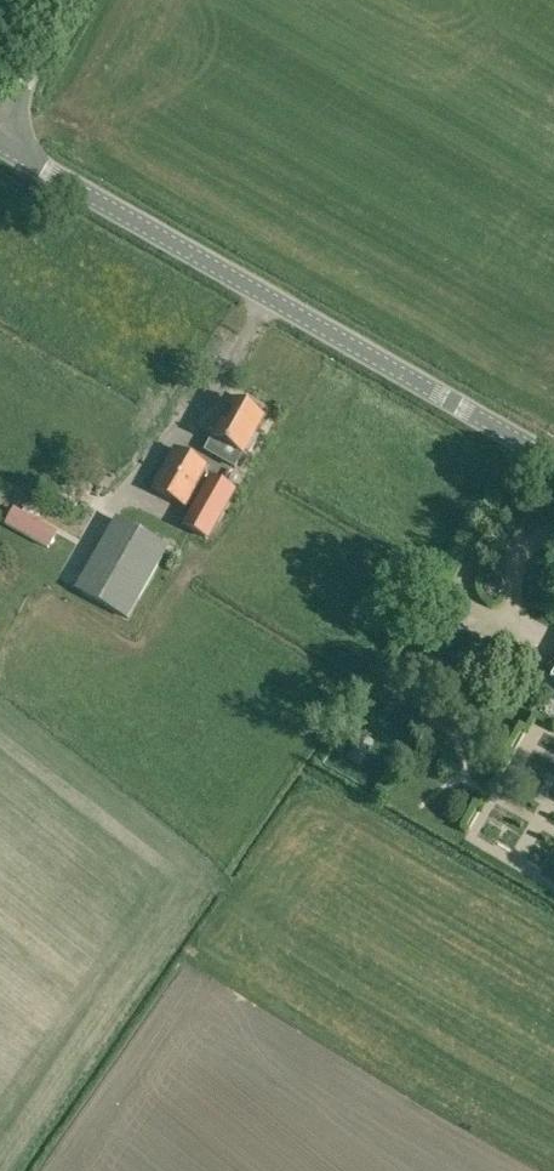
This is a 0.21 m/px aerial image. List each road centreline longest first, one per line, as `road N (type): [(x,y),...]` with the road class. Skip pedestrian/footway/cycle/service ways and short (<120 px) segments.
road 1 (tertiary): [(553,461),(0,145)]
road 2 (unclassified): [(0,127),(71,0)]

